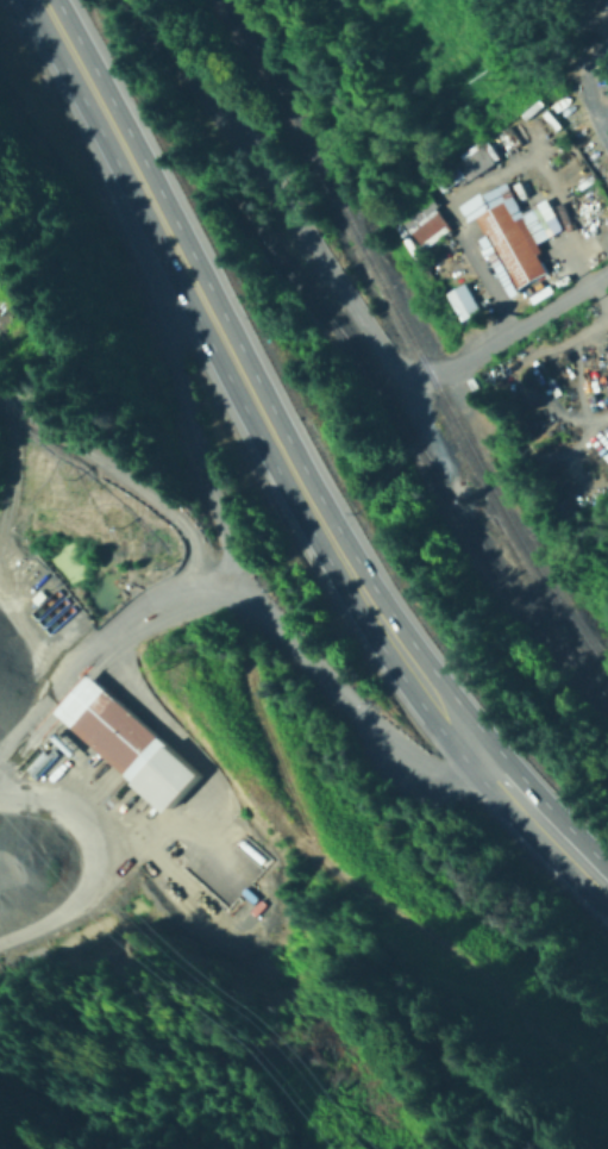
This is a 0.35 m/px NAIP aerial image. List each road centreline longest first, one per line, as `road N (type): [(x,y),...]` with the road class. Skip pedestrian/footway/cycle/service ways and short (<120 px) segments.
road 1 (trunk): [(607,887),(484,757),(363,591),(41,0)]
road 2 (residential): [(607,273),(451,370),(409,368),(377,343),(269,175),(137,0)]
road 3 (track): [(607,1092),(471,964),(351,872),(259,697),(234,588)]
road 4 (track): [(0,528),(13,482),(7,395)]

